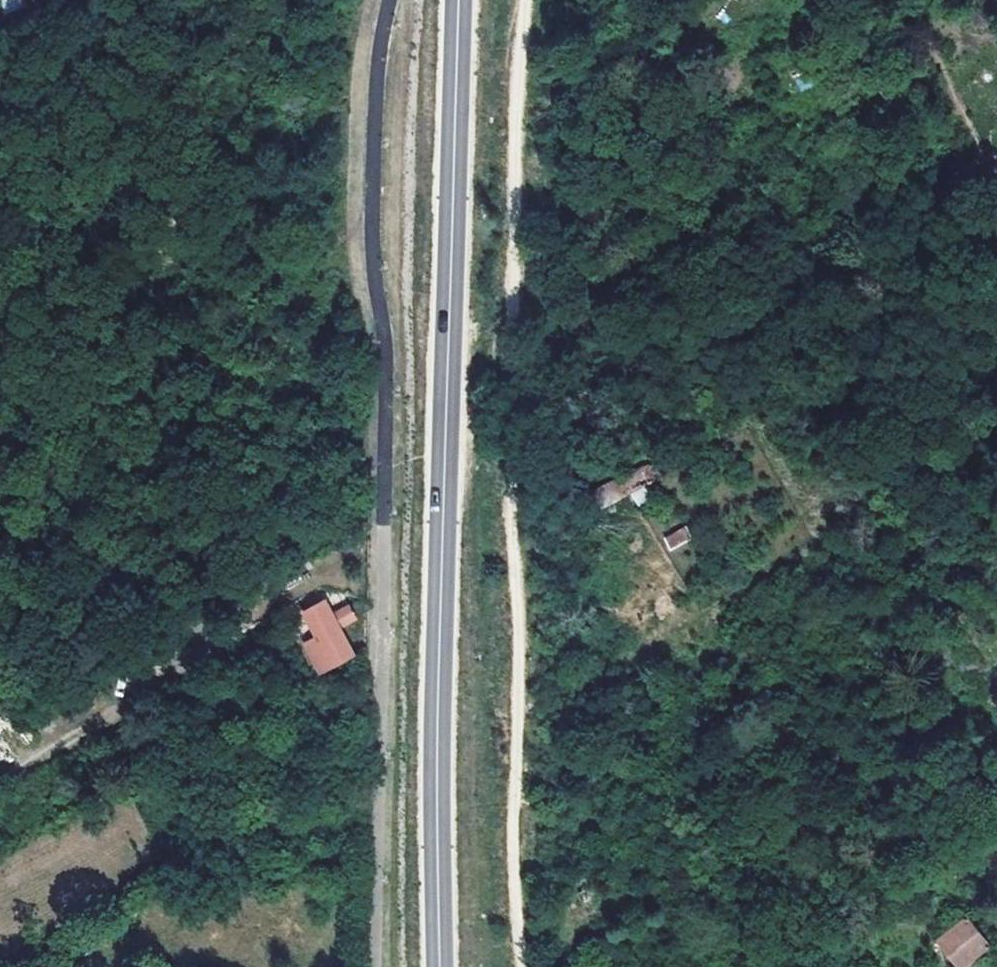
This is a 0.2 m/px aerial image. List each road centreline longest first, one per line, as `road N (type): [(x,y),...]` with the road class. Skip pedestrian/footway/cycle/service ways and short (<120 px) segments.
road 1 (secondary): [(457,0),(436,745),(438,966)]

